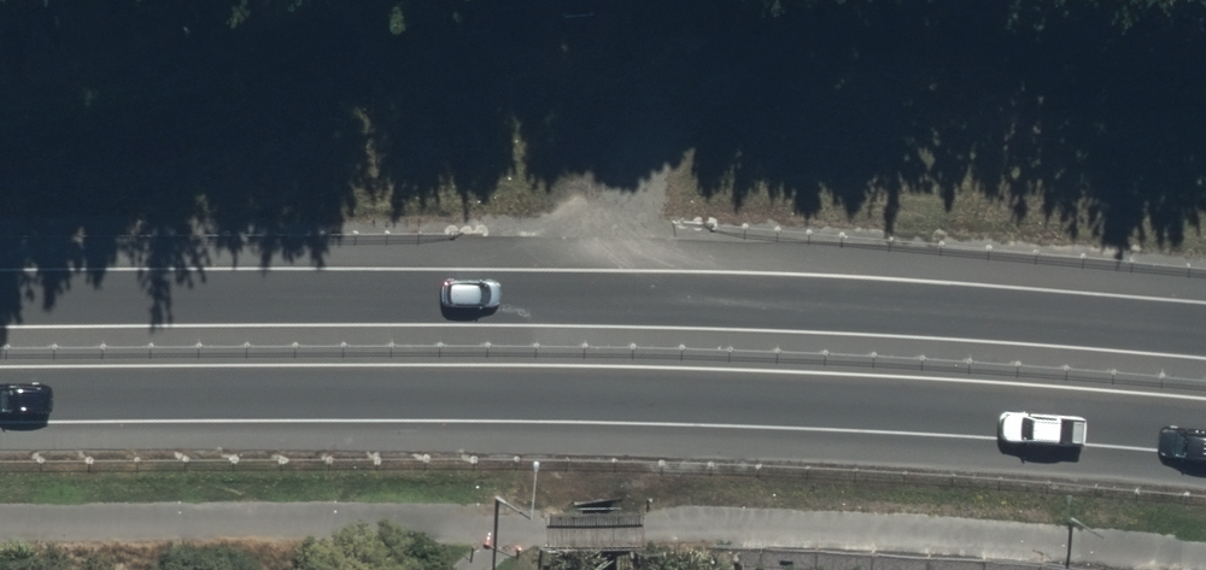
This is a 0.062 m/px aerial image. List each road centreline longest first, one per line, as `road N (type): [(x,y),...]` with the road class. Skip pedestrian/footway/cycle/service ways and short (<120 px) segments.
road 1 (trunk): [(1205,424),(986,406),(648,393),(0,395)]
road 2 (trunk): [(0,298),(666,299),(1001,310),(1205,327)]

